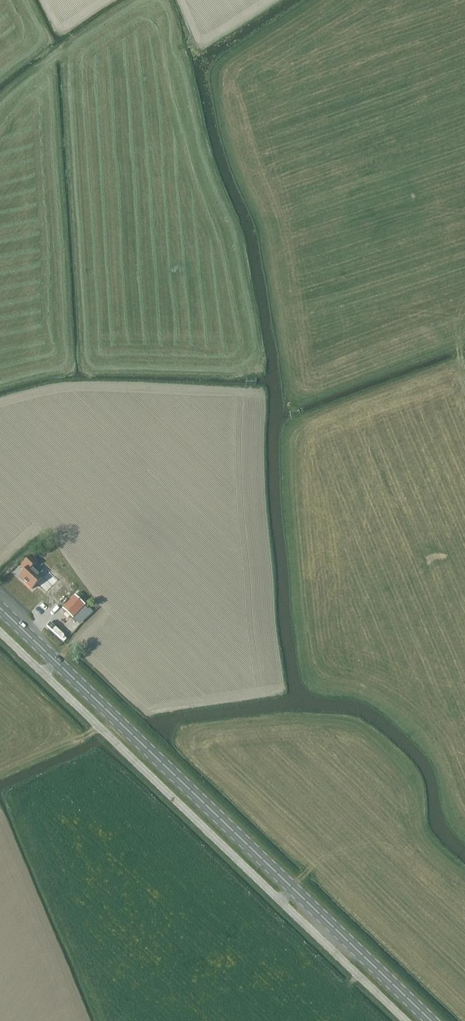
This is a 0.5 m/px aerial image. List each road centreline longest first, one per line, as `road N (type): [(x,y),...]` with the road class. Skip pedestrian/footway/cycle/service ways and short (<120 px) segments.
road 1 (primary): [(431,1020),(0,607)]
road 2 (unclassified): [(406,1020),(0,633)]

